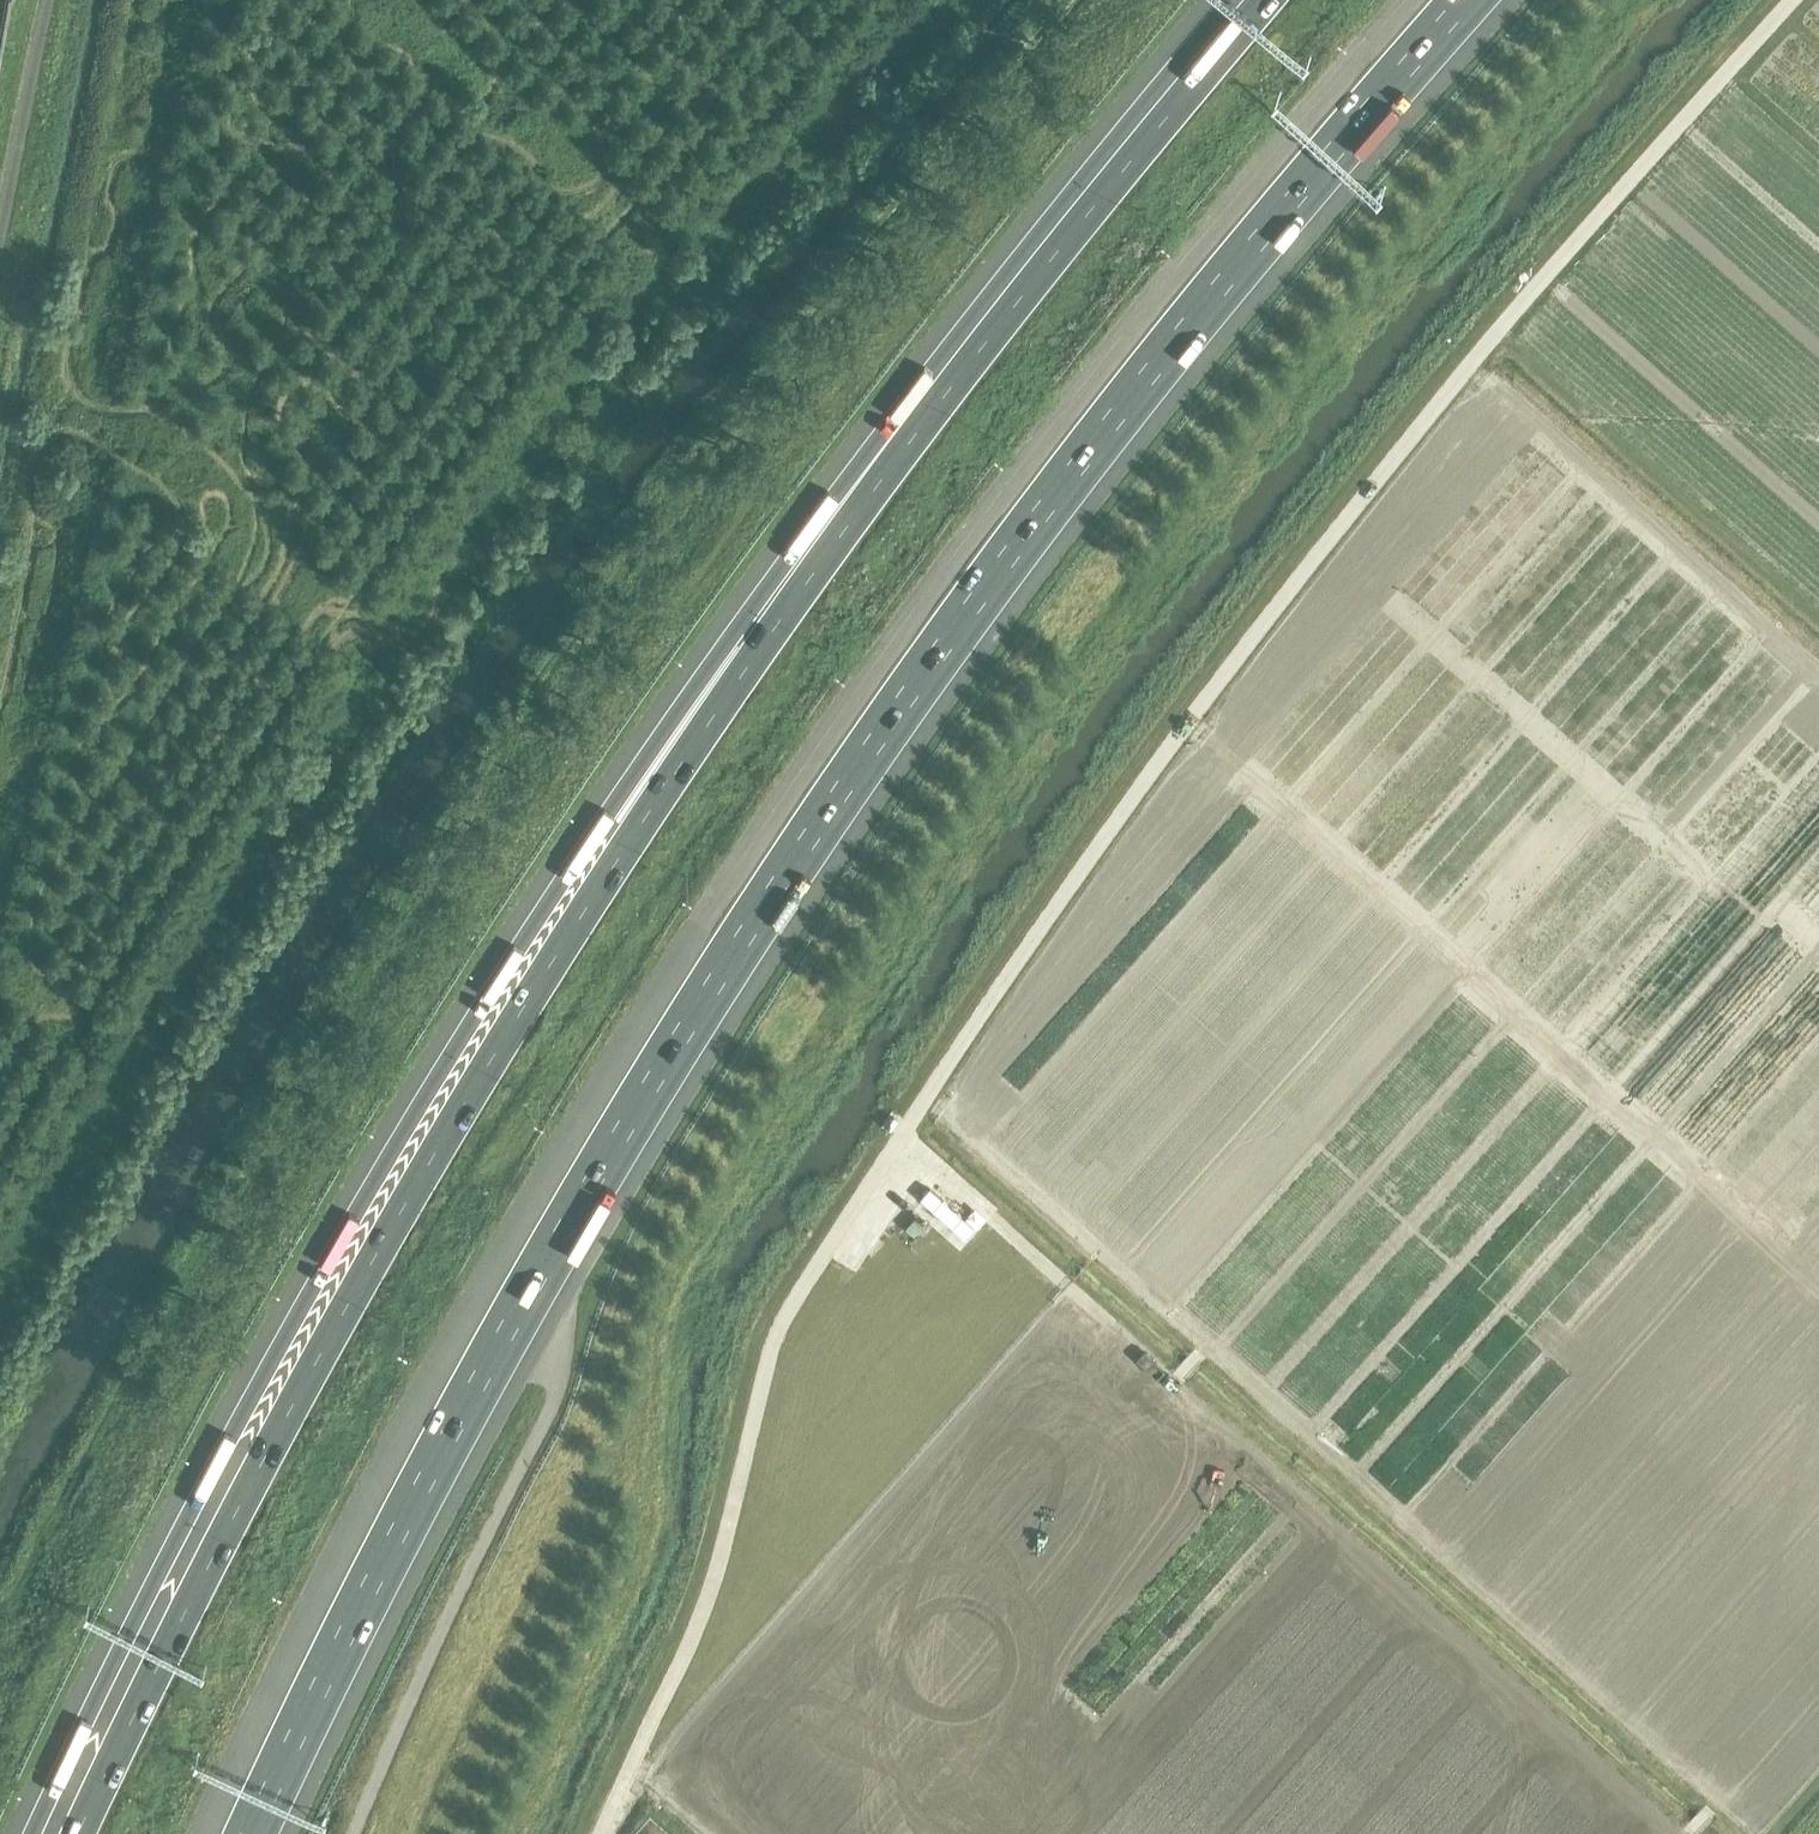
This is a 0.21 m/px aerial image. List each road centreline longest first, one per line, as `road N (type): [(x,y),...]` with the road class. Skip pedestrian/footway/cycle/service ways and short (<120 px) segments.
road 1 (track): [(1798,0),(1481,350),(1300,576),(1114,826),(785,1312),(691,1644),(603,1833)]
road 2 (motorway): [(1250,0),(1074,187),(831,499),(567,869),(423,1094),(233,1430),(34,1833)]
road 3 (motorway): [(253,1833),(614,1139),(837,794),(1230,275),(1466,0)]
road 4 (motorway): [(1255,0),(845,528),(542,979),(284,1419),(78,1833)]
road 5 (track): [(0,1640),(131,1382),(367,959),(832,279),(1068,0)]

